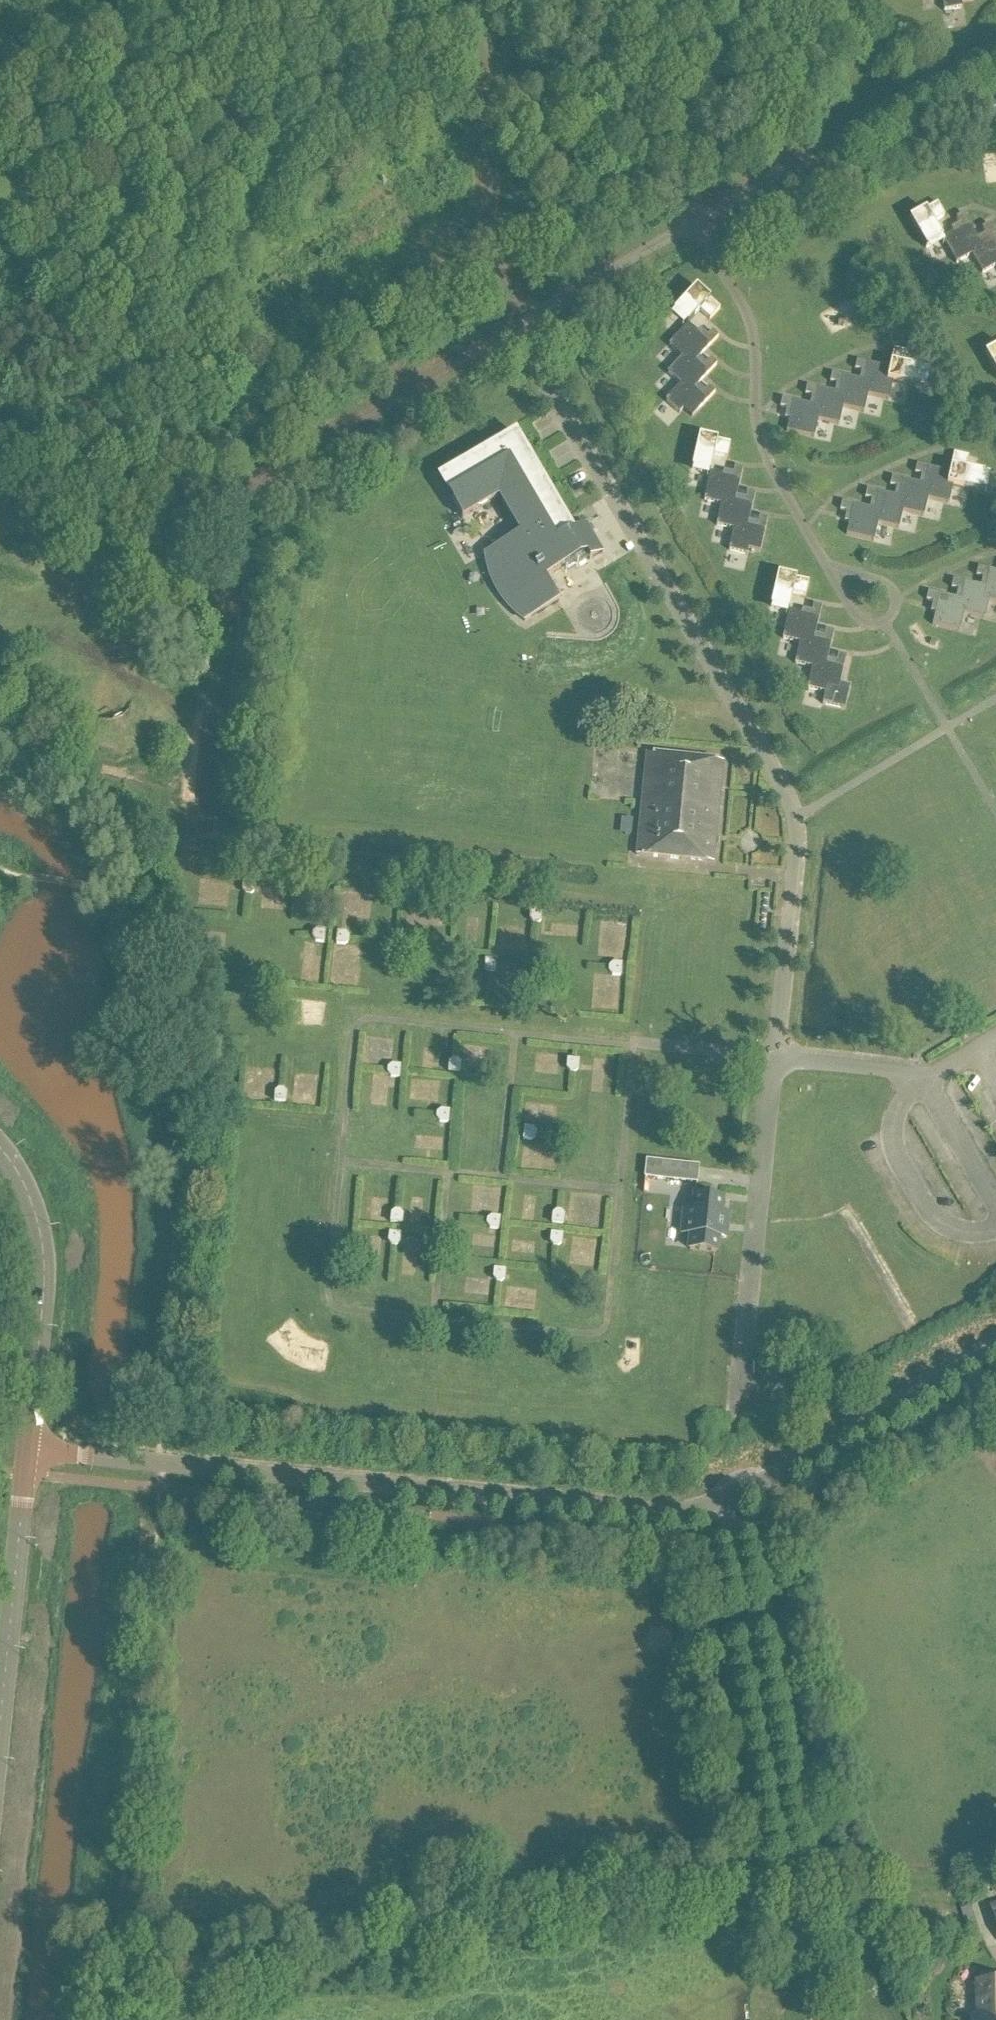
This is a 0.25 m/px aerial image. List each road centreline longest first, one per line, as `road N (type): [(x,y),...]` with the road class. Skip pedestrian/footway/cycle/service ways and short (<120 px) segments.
road 1 (unclassified): [(30,1450),(713,1515),(955,1368),(995,1351)]
road 2 (tertiary): [(30,1450),(44,1235),(18,1169),(0,1150)]
road 3 (tertiary): [(0,1690),(30,1450)]

